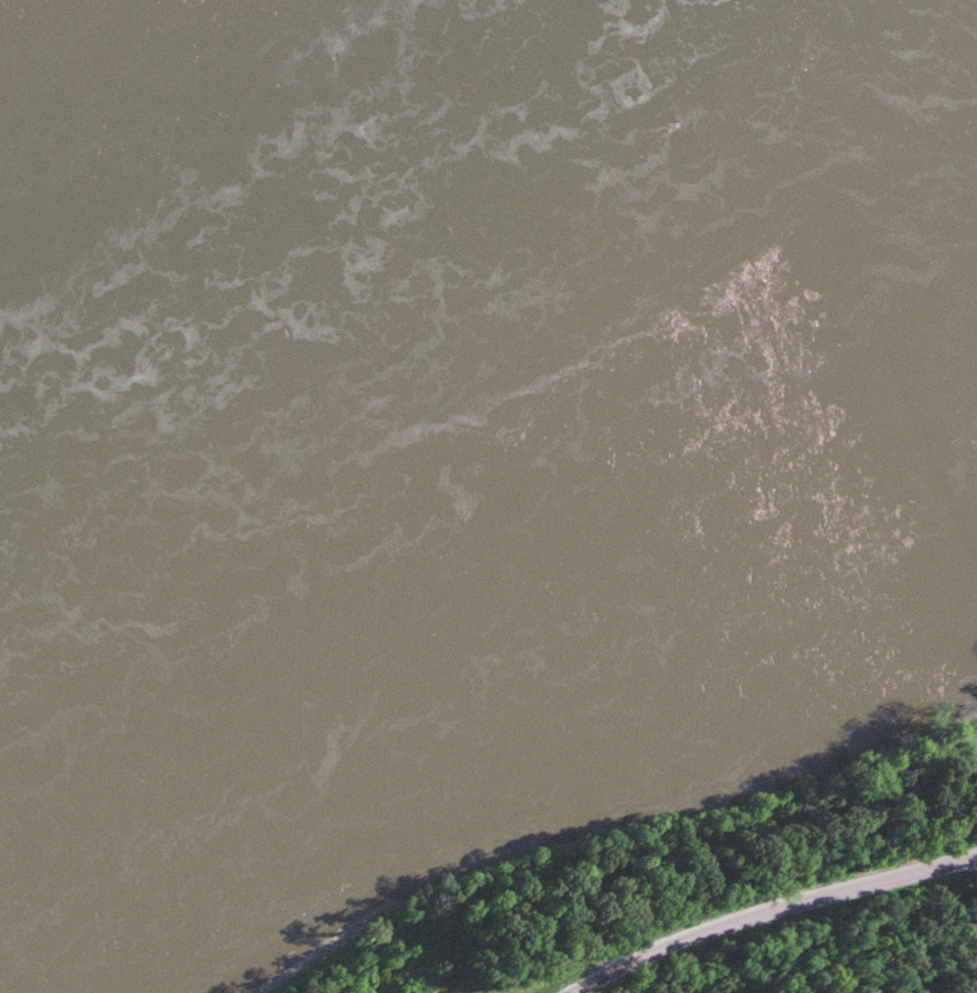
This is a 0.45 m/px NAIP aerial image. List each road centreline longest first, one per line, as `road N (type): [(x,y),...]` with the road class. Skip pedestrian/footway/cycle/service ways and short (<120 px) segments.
road 1 (secondary): [(574,992),(676,944),(976,857)]

